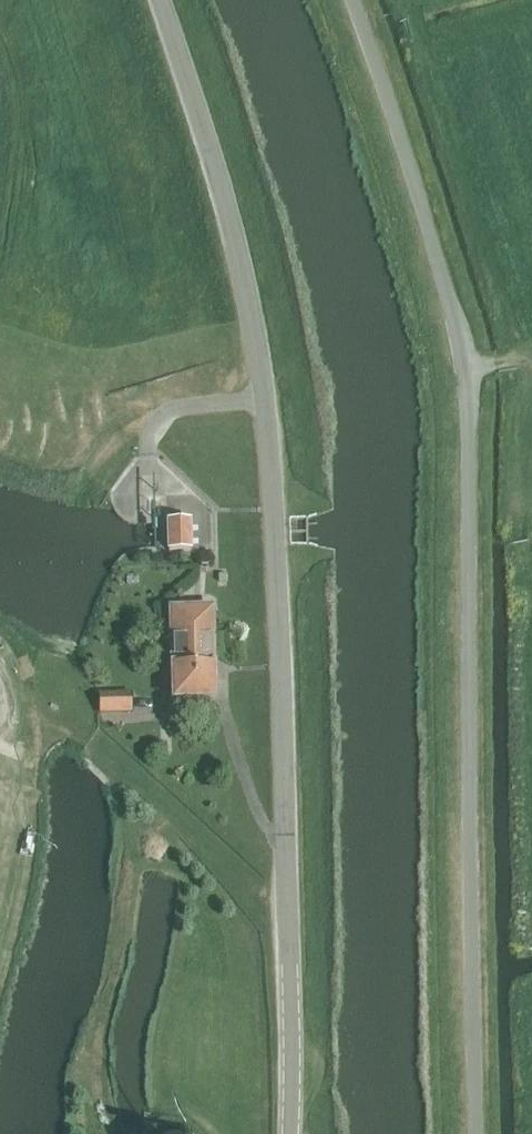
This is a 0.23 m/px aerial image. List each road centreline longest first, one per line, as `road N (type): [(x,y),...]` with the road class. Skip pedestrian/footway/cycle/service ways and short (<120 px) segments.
road 1 (unclassified): [(480,1133),(469,385),(413,177),(351,0)]
road 2 (tertiary): [(294,1133),(267,402),(228,203),(162,0)]
road 3 (track): [(72,720),(290,919)]

